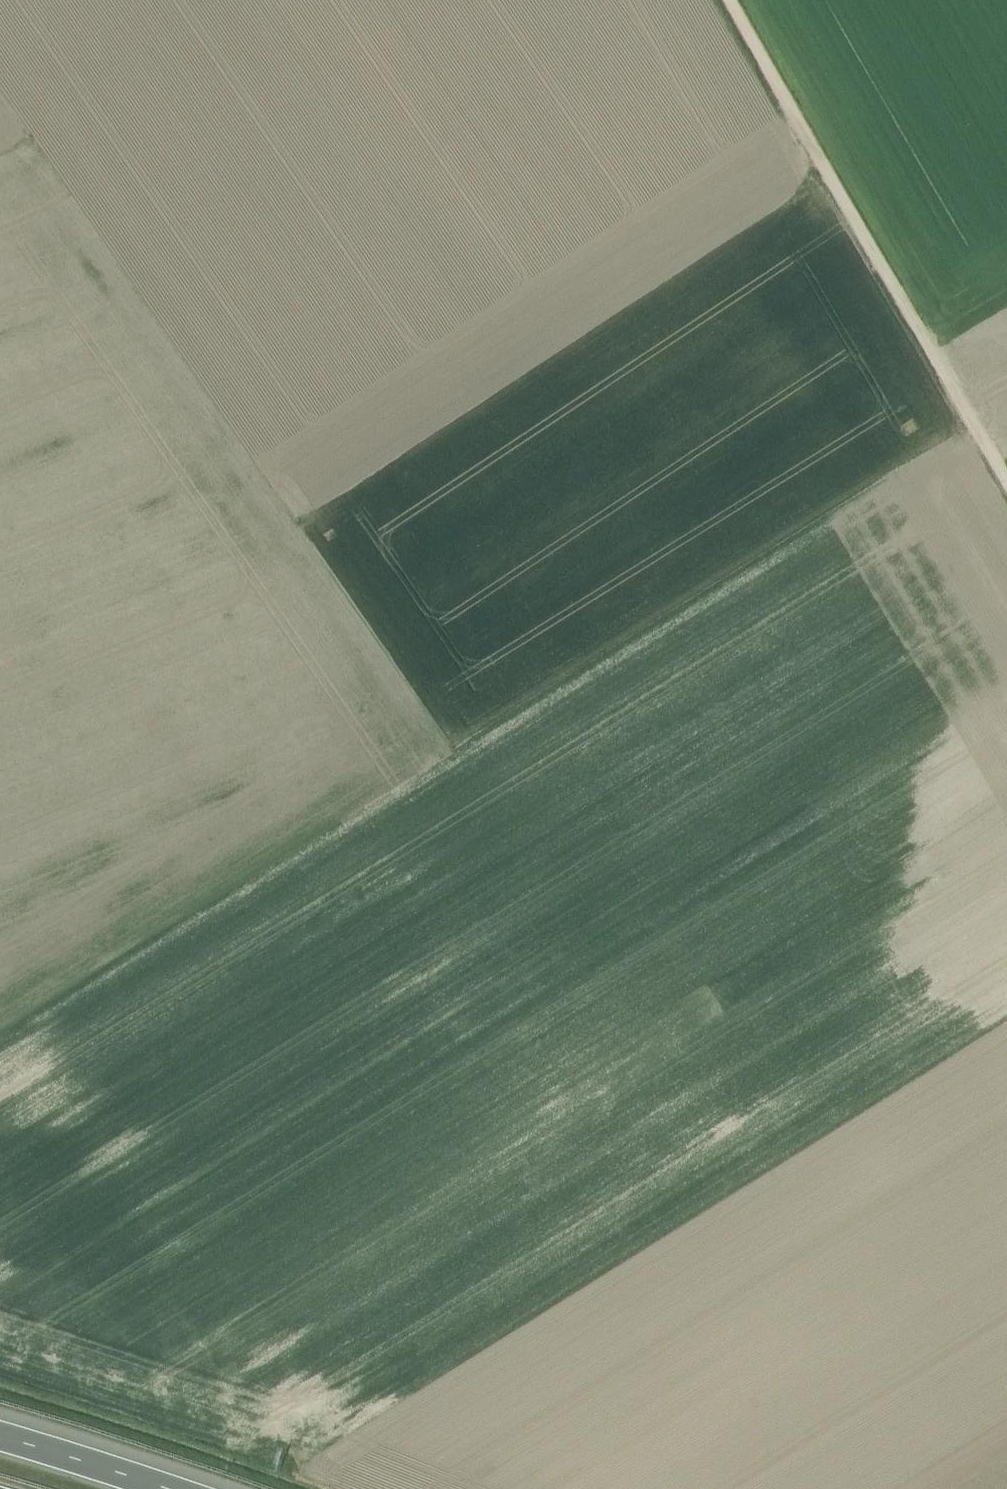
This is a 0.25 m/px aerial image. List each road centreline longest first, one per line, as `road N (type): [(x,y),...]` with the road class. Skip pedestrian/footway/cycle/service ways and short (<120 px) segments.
road 1 (track): [(1006,490),(727,0)]
road 2 (motorway): [(168,1488),(0,1437)]

